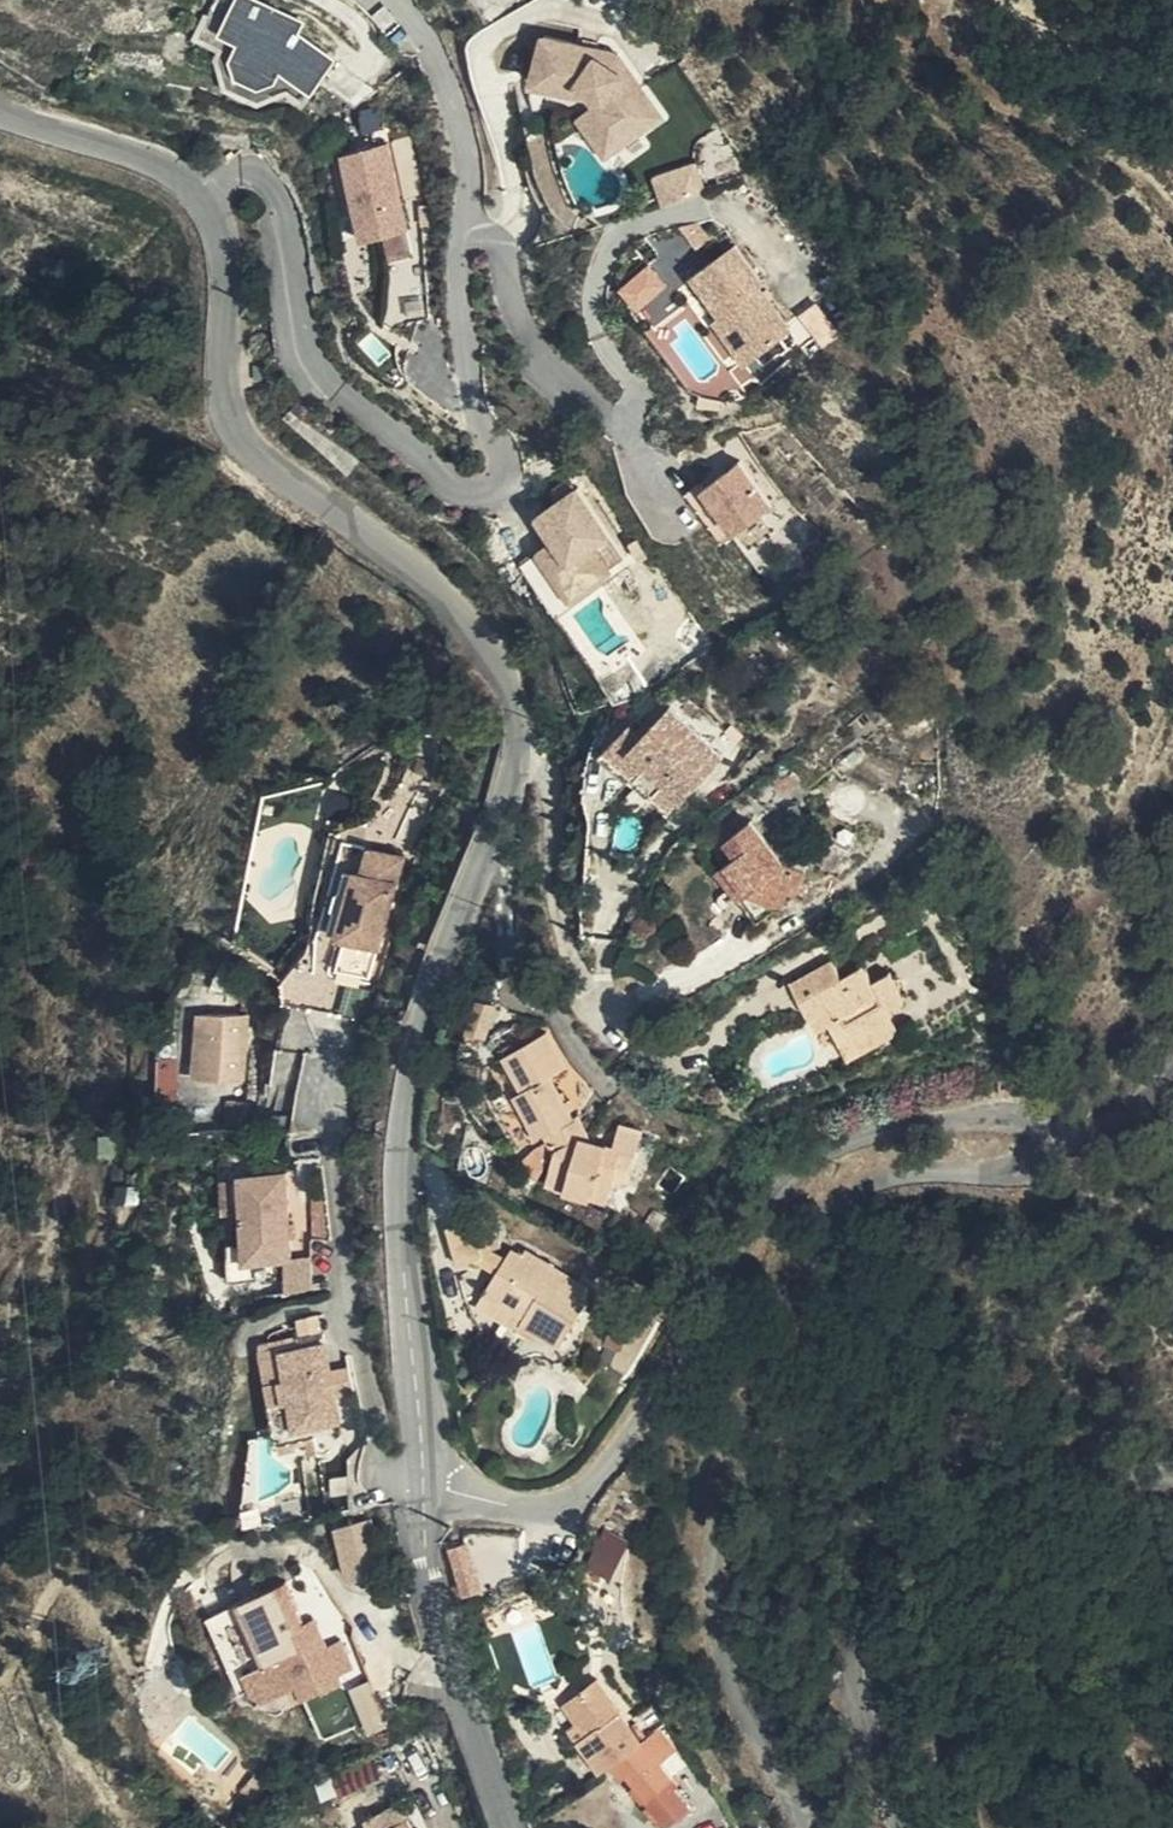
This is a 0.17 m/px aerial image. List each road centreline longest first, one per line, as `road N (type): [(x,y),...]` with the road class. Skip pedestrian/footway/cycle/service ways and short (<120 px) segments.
road 1 (unclassified): [(427,1476),(511,1502),(558,1500),(594,1475),(651,1395),(779,1183),(863,1134),(1005,1112),(1037,1123),(1048,1155),(1027,1173),(893,1187),(838,1228),(797,1295),(729,1480),(710,1563),(715,1632),(753,1725),(811,1827)]
road 2 (unclassified): [(0,108),(199,186),(219,219),(229,384),(242,426),(283,470),(436,588),(518,693),(520,746),(420,1025),(402,1133),(427,1476)]
road 3 (unclassified): [(1172,1476),(1056,1473),(954,1487),(882,1525),(865,1574),(867,1674),(898,1827)]
road 4 (unclassified): [(427,1476),(422,1519),(445,1659),(512,1827)]

